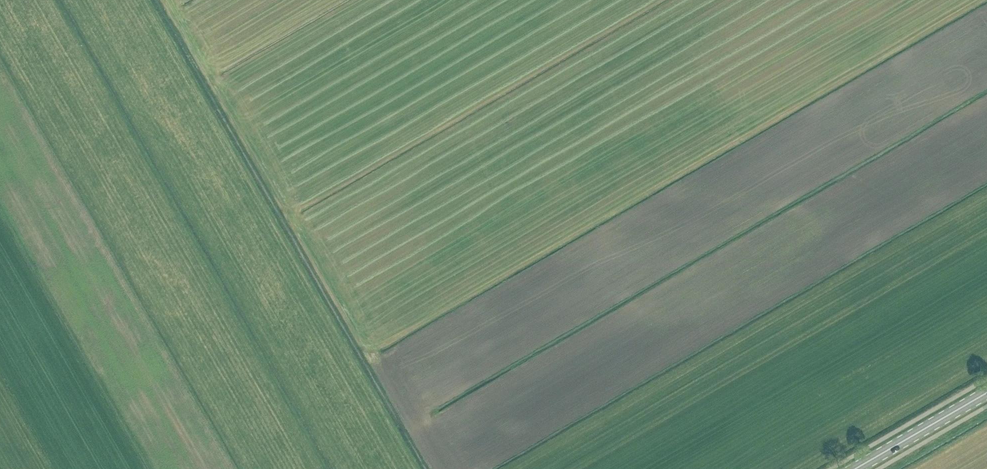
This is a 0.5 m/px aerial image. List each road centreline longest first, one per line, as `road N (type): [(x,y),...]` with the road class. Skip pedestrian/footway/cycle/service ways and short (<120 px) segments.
road 1 (primary): [(854,468),(986,392)]

